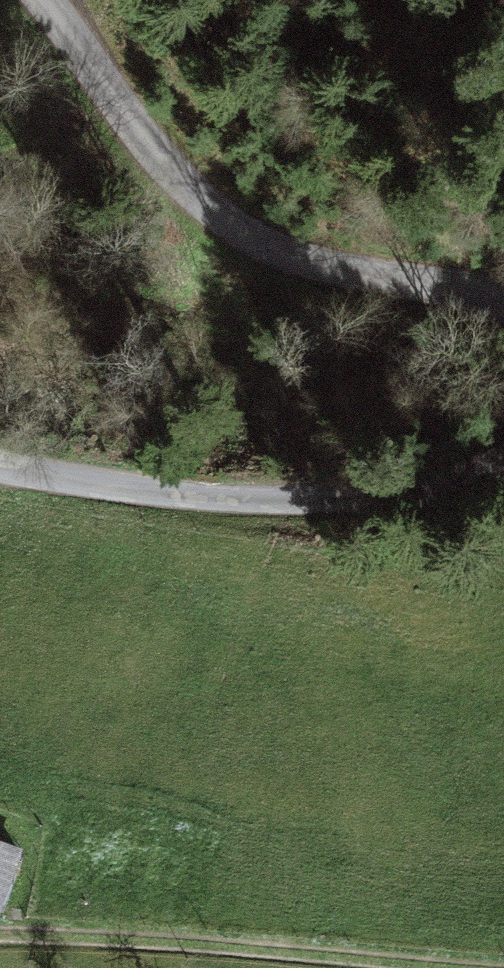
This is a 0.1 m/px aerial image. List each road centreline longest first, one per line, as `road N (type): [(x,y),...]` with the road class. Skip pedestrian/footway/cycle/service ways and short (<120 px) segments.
road 1 (unclassified): [(36,0),(140,140),(248,240),(503,315)]
road 2 (unclassified): [(503,452),(482,466),(392,488),(208,491),(0,459)]
road 3 (track): [(0,933),(262,944),(503,966)]

